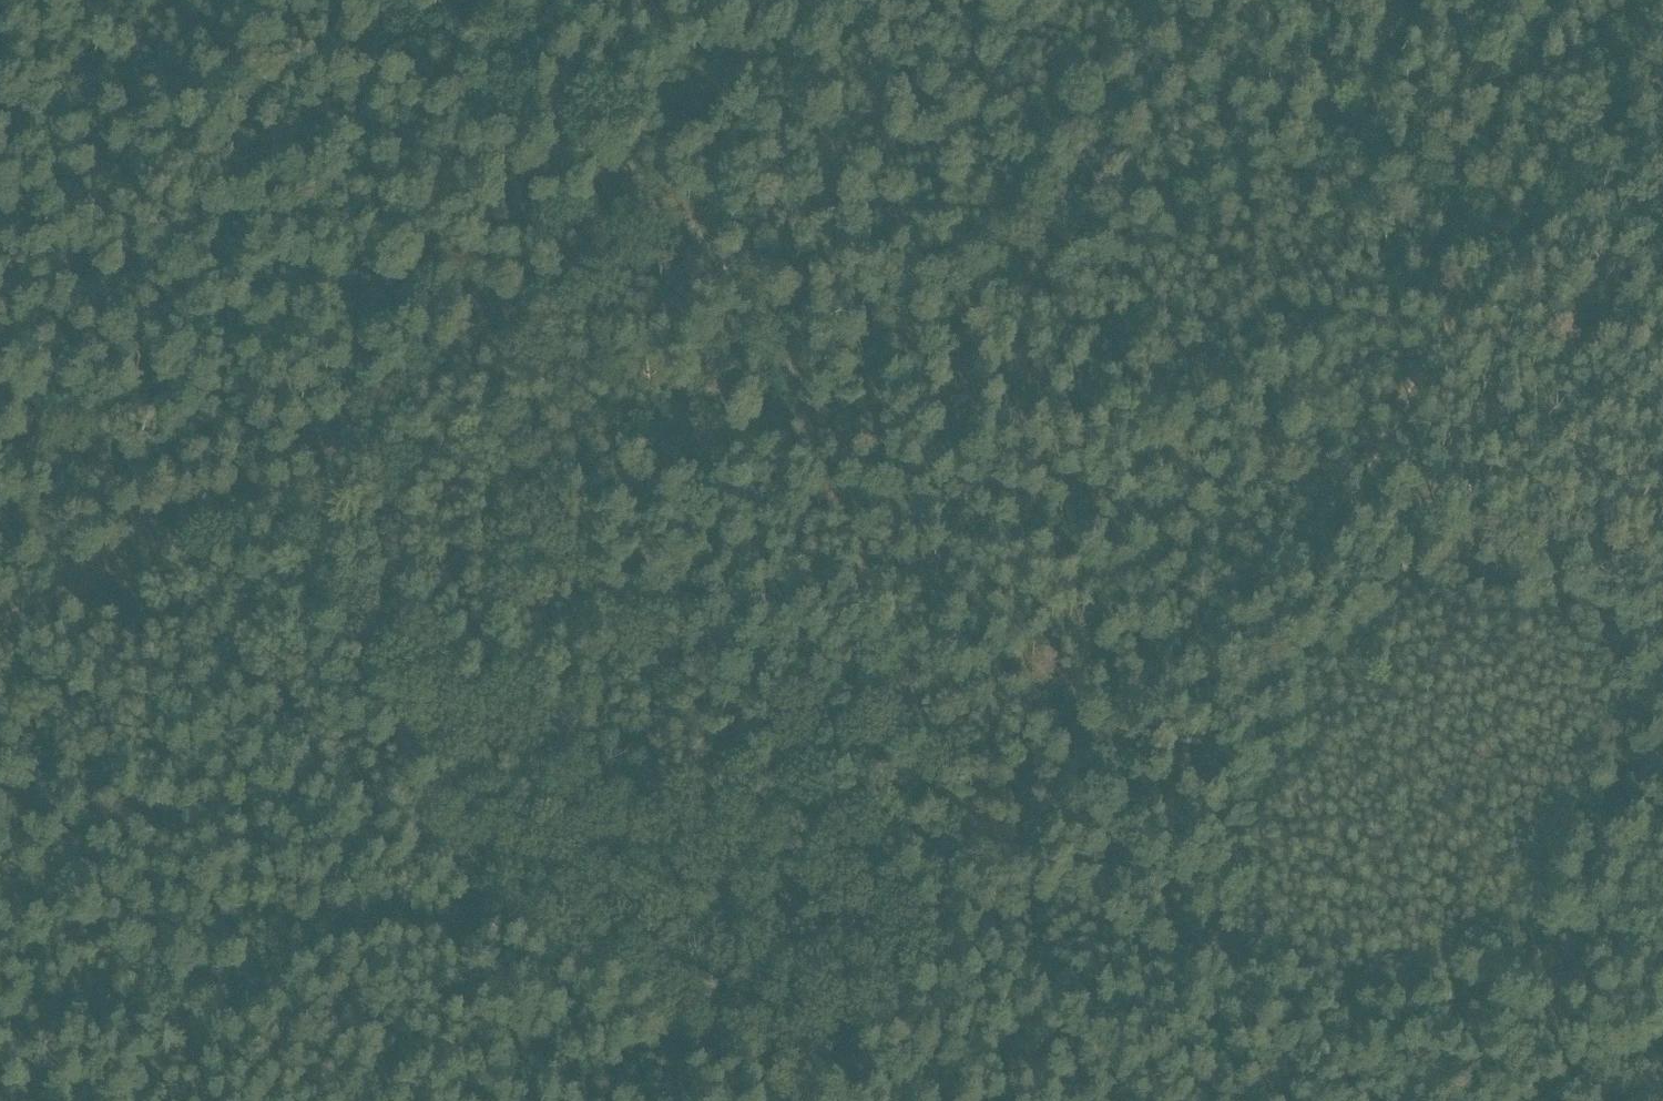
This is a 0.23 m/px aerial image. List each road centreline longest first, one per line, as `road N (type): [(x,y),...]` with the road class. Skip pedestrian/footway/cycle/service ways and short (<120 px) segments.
road 1 (track): [(993,883),(916,715),(906,659),(830,502),(785,361),(680,206),(465,0)]
road 2 (track): [(1662,102),(1365,456),(1337,506),(1173,671),(993,883)]
road 3 (track): [(1337,506),(1601,621),(1638,642),(1655,671)]
road 4 (track): [(813,1100),(993,883)]

